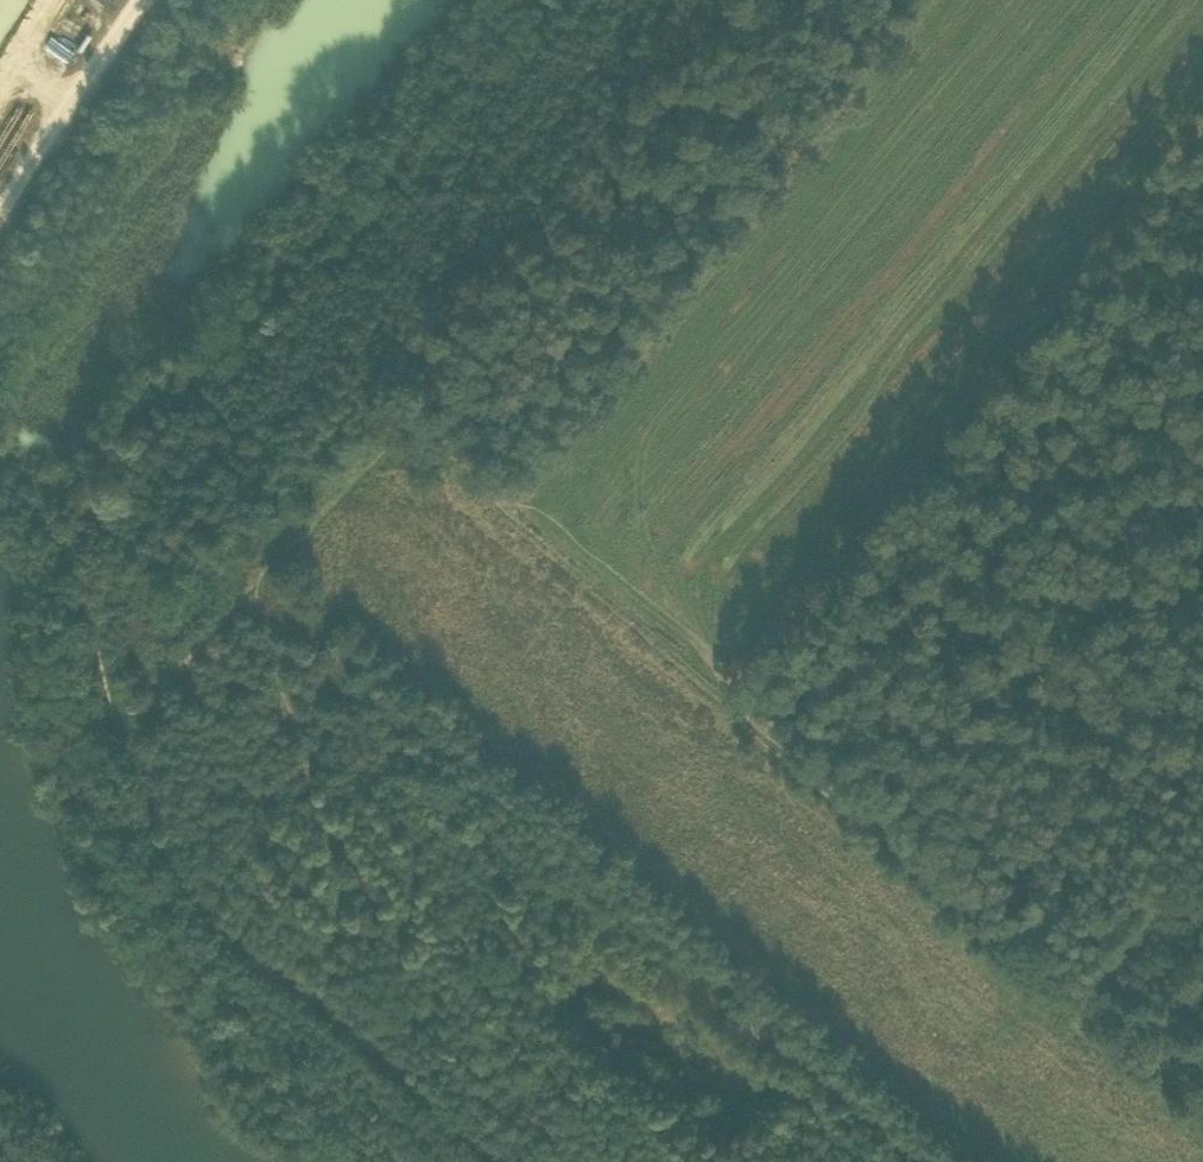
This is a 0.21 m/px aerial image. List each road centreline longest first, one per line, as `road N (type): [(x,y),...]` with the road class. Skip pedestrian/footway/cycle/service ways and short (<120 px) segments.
road 1 (track): [(416,442),(1202,1098)]
road 2 (track): [(127,718),(153,808),(190,896),(213,926),(316,982),(516,1161)]
road 3 (track): [(0,509),(50,526),(81,561),(100,664),(127,718)]
road 4 (track): [(254,577),(380,443),(416,442)]

